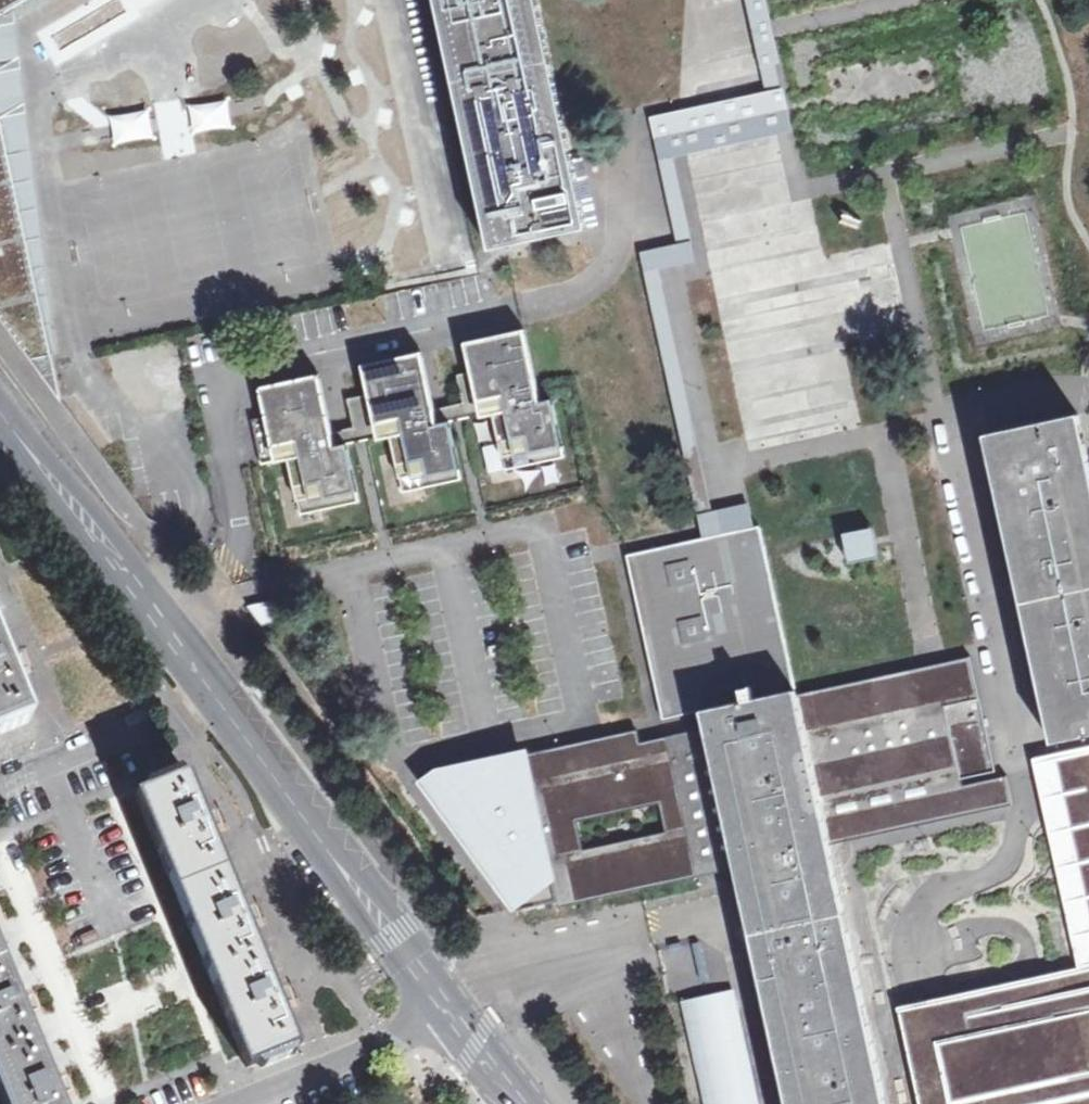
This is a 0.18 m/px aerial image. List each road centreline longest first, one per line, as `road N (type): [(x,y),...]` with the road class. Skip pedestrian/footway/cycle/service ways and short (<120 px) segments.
road 1 (tertiary): [(454,1010),(0,398)]
road 2 (residential): [(454,1010),(235,1103)]
road 3 (residential): [(0,788),(147,730)]

